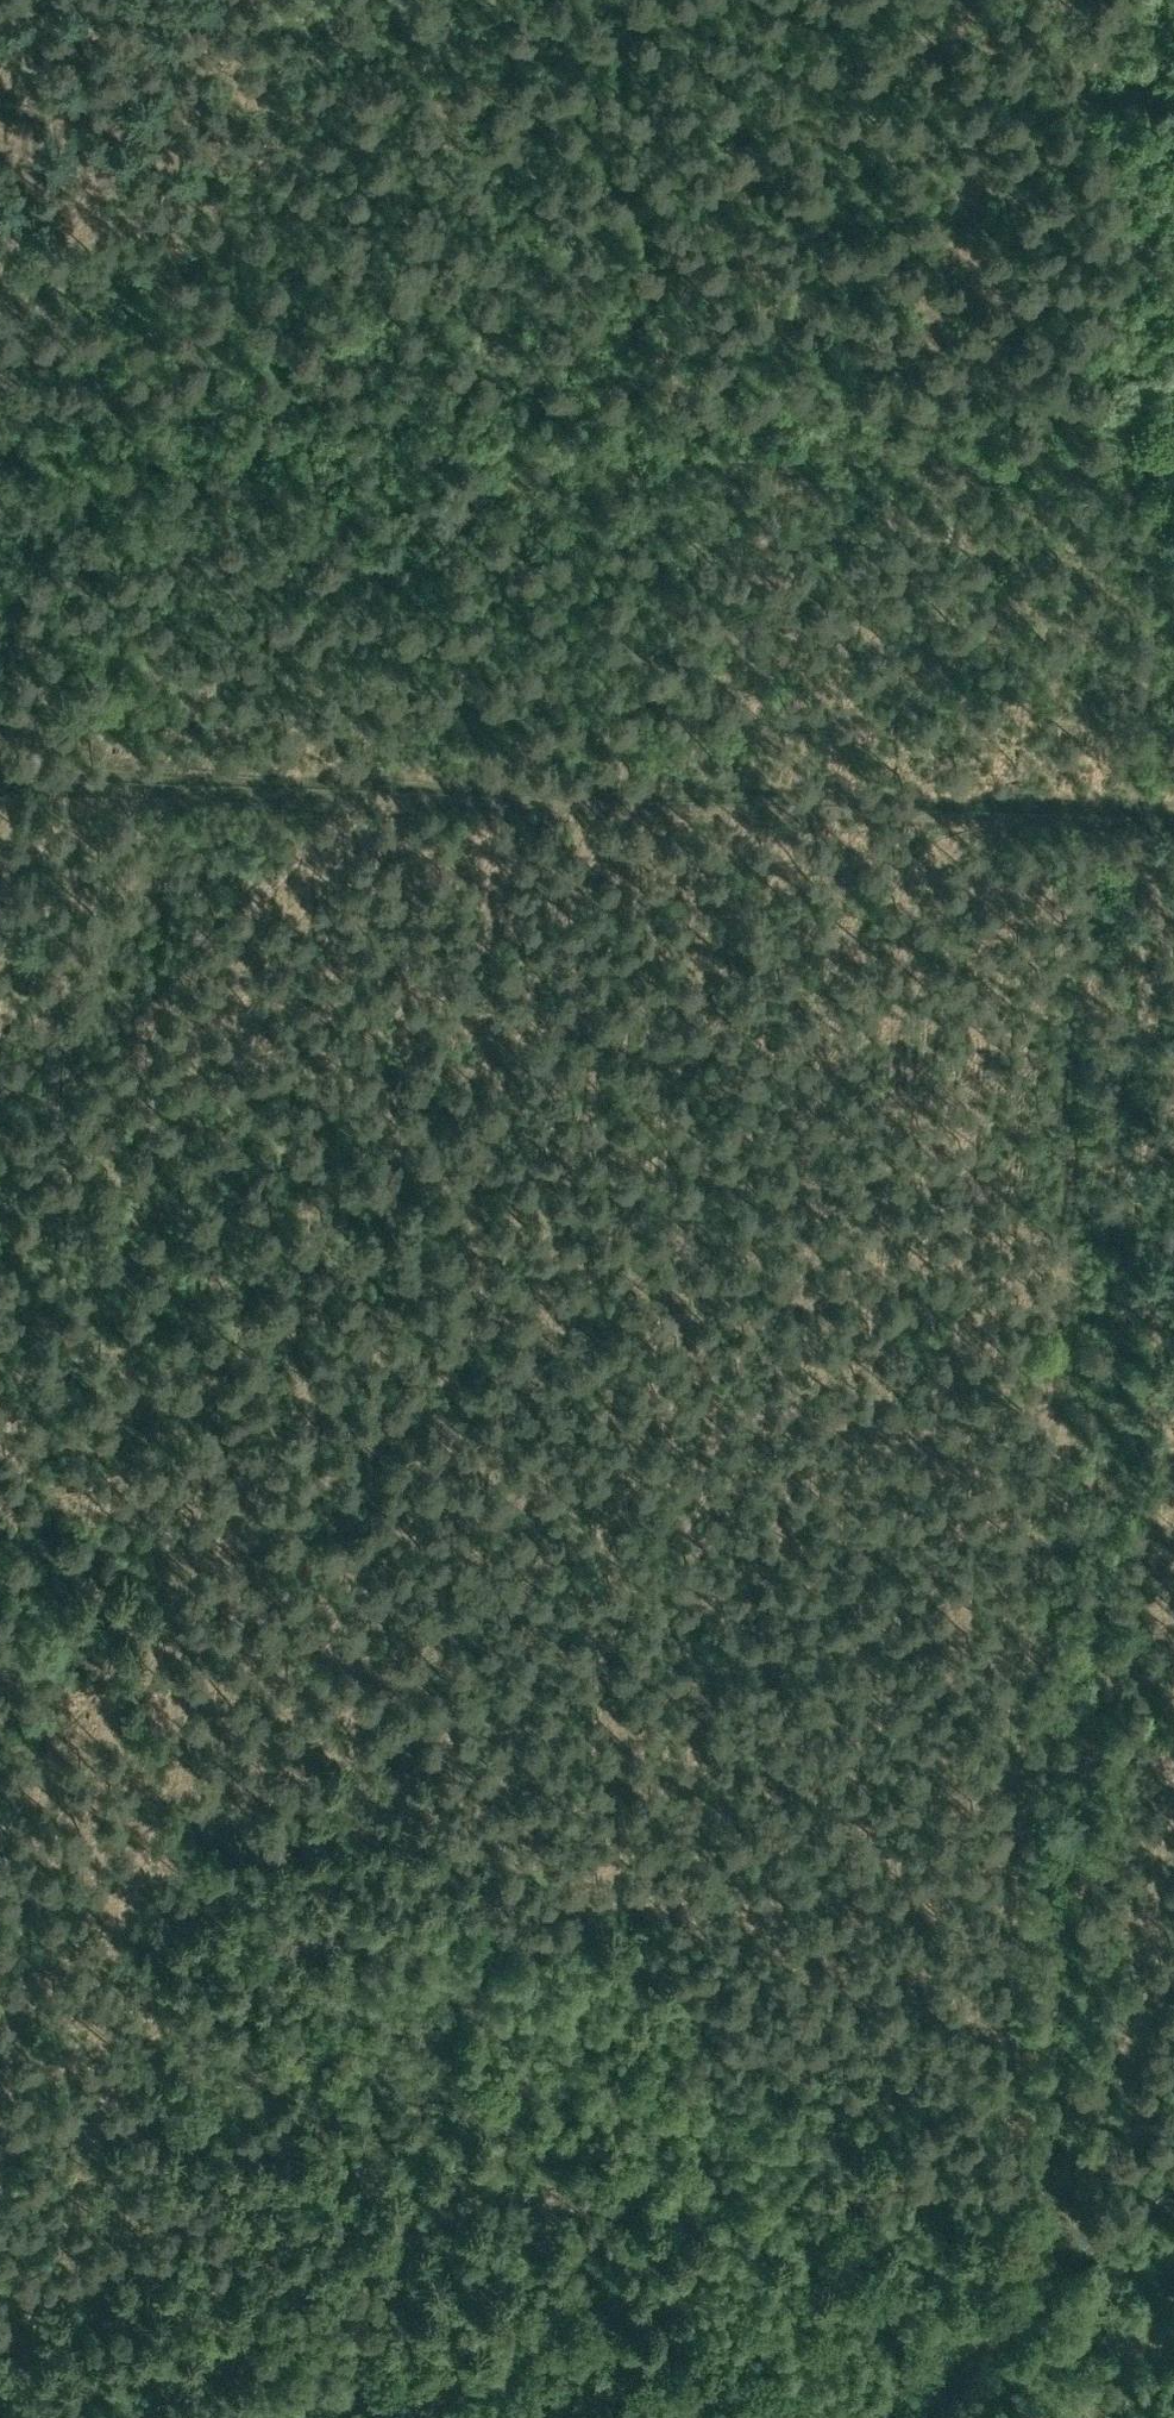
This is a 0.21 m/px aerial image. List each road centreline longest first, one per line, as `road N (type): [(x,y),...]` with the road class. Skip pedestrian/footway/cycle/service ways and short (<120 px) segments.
road 1 (track): [(1173,841),(0,803)]
road 2 (track): [(1173,2172),(889,2417)]

